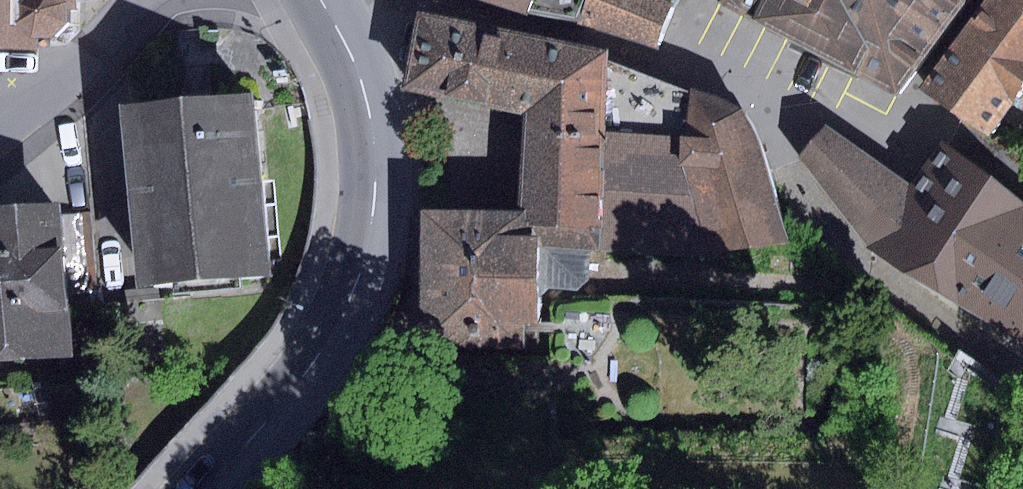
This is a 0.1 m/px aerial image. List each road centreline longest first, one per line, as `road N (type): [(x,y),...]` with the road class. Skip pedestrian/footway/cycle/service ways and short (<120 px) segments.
road 1 (primary): [(321,0),(353,60),(372,121),(376,180),(368,246),(349,302),(310,368),(205,488)]

